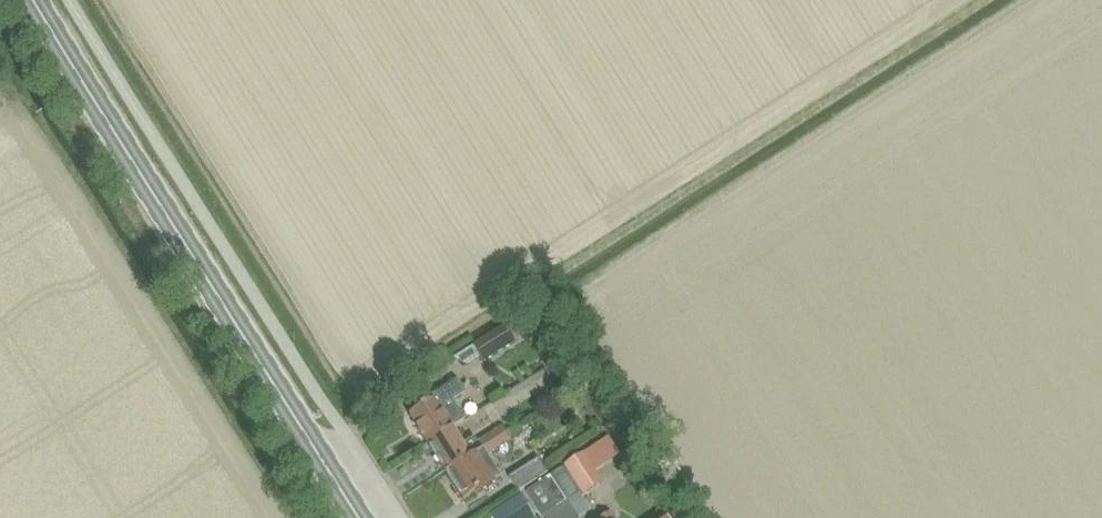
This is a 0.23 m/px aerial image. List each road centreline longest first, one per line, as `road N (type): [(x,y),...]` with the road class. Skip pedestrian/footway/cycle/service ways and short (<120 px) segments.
road 1 (secondary): [(358,517),(33,0)]

